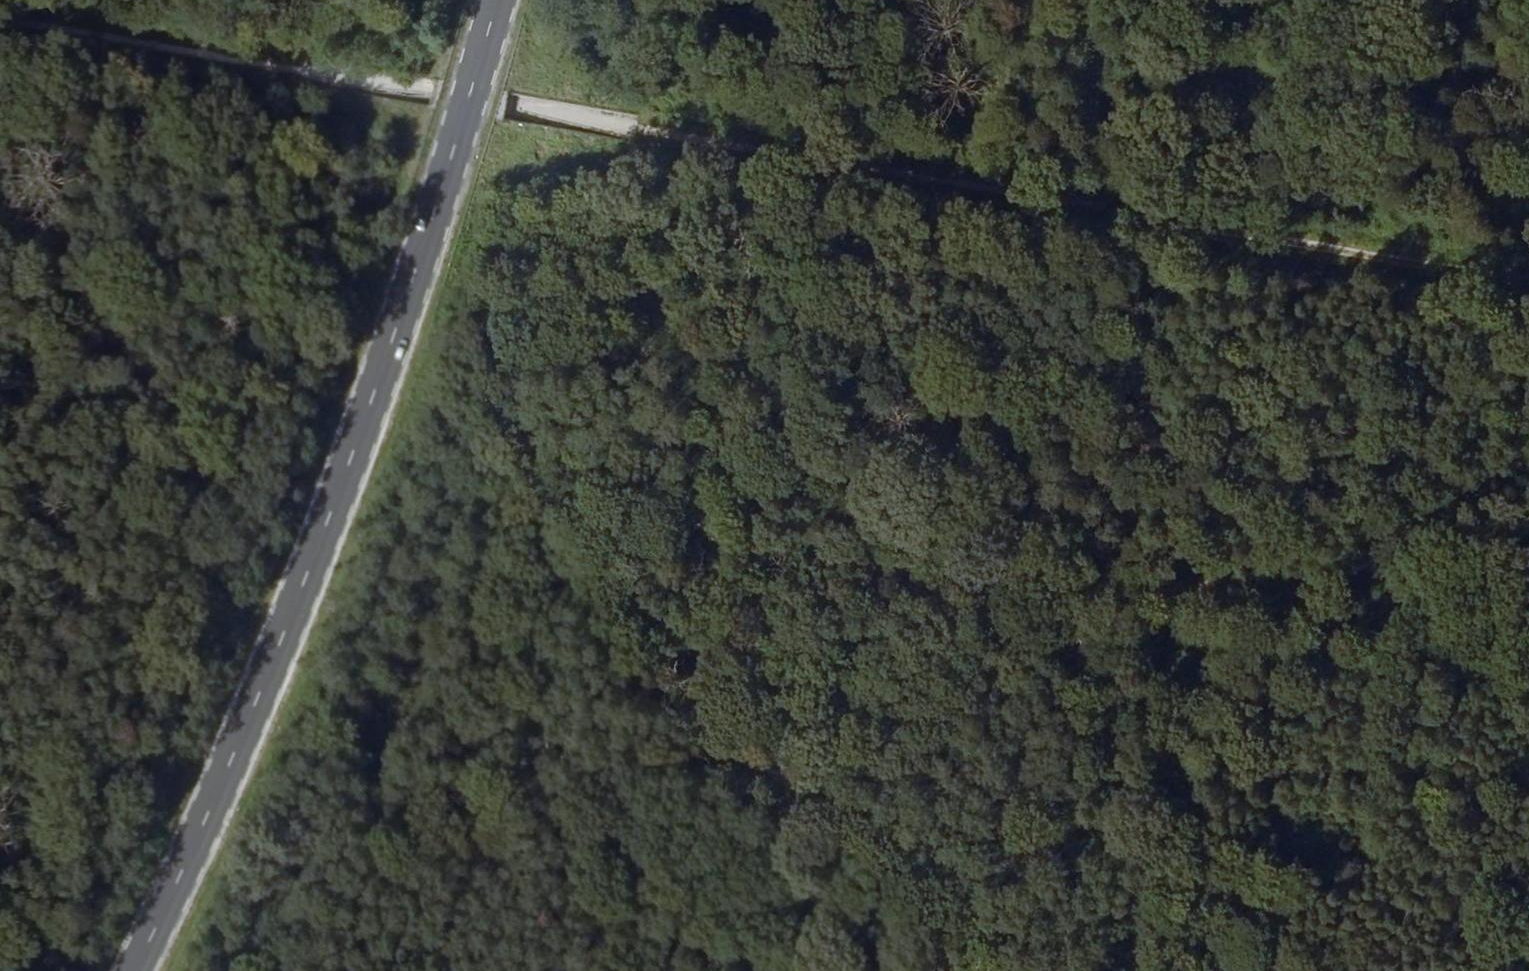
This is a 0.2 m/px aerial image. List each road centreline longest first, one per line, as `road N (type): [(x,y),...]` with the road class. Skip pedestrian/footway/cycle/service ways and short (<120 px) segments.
road 1 (track): [(0,25),(1528,289)]
road 2 (primary): [(497,0),(388,345),(168,900),(132,970)]

